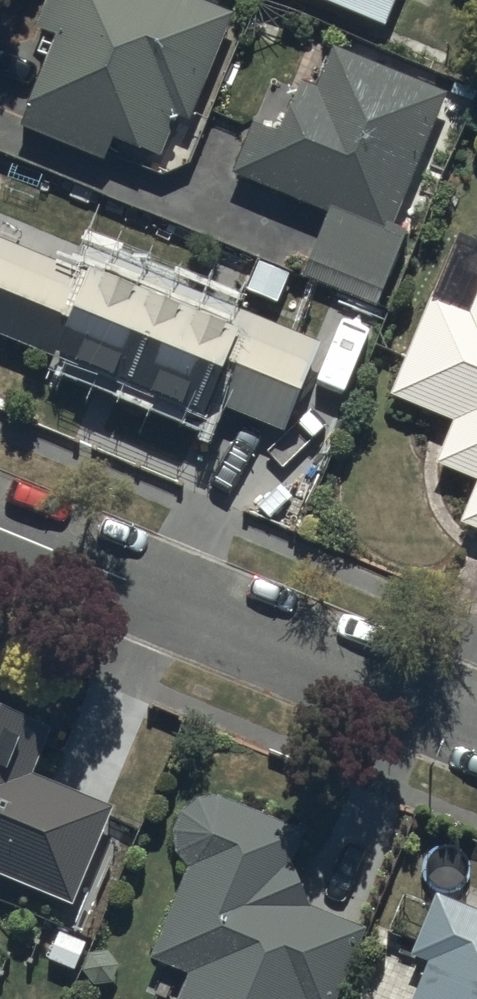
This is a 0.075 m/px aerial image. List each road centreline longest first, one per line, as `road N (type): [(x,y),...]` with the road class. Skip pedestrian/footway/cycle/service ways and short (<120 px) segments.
road 1 (residential): [(0,526),(476,721)]

